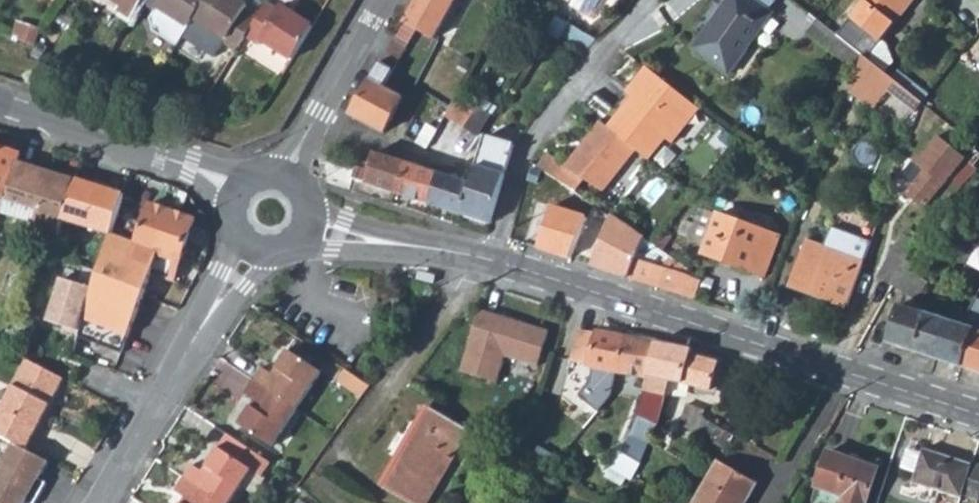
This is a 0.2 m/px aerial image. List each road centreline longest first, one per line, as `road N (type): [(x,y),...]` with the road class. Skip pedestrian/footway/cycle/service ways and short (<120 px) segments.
road 1 (tertiary): [(978,415),(488,261),(306,224)]
road 2 (residential): [(251,246),(97,502)]
road 3 (tertiary): [(236,191),(188,166),(0,104)]
road 4 (residential): [(386,0),(287,176)]

